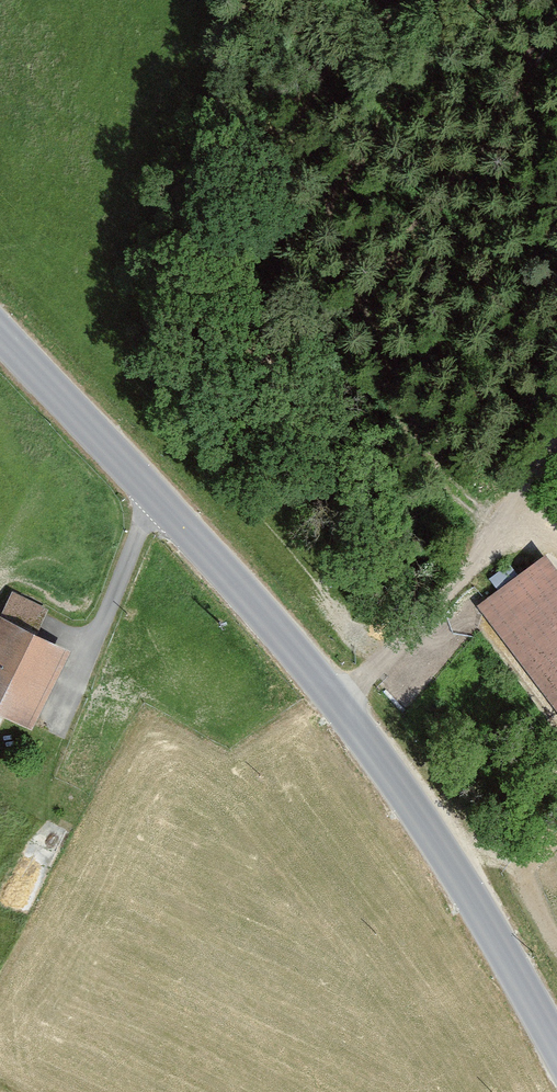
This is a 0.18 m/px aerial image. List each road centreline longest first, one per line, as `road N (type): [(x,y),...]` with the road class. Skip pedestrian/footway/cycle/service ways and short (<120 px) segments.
road 1 (tertiary): [(556,1048),(457,871),(344,706),(0,333)]
road 2 (track): [(556,447),(491,540),(344,706)]

